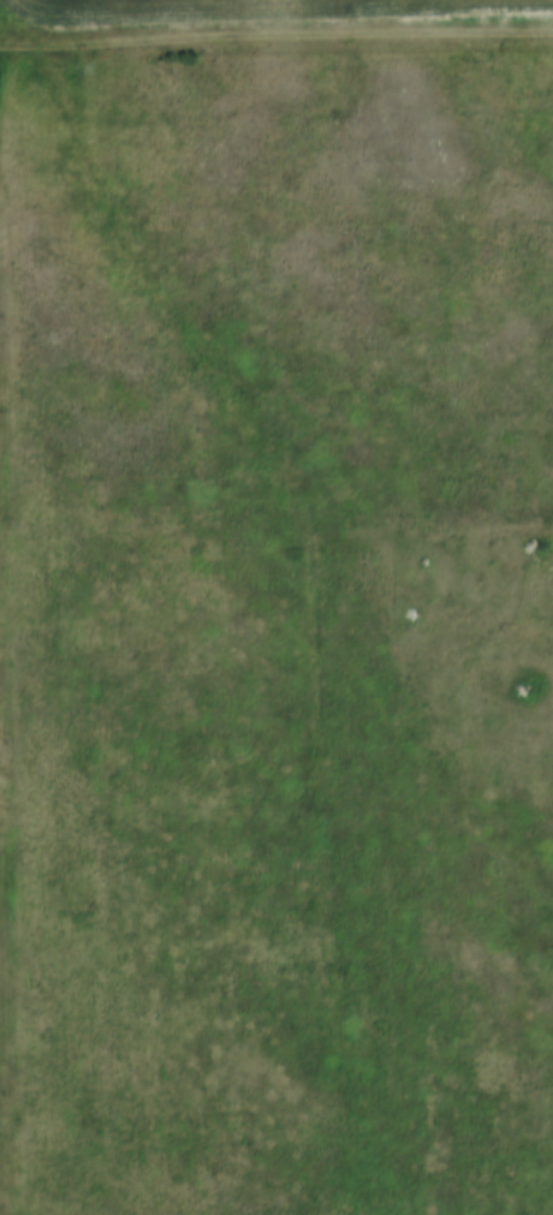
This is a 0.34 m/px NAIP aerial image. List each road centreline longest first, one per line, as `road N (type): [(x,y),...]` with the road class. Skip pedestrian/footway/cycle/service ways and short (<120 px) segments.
road 1 (track): [(552,32),(111,49),(6,82),(0,96)]

